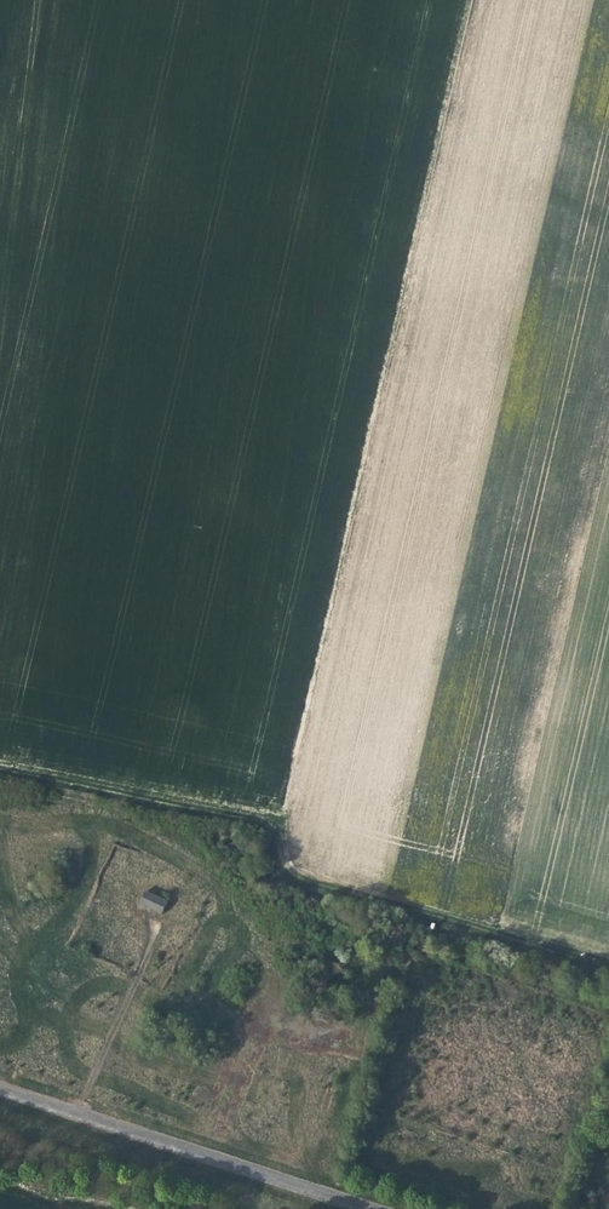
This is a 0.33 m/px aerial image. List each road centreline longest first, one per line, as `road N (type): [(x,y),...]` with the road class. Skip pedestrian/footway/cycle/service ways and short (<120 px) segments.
road 1 (track): [(608,965),(292,873),(274,825),(261,819),(0,764)]

